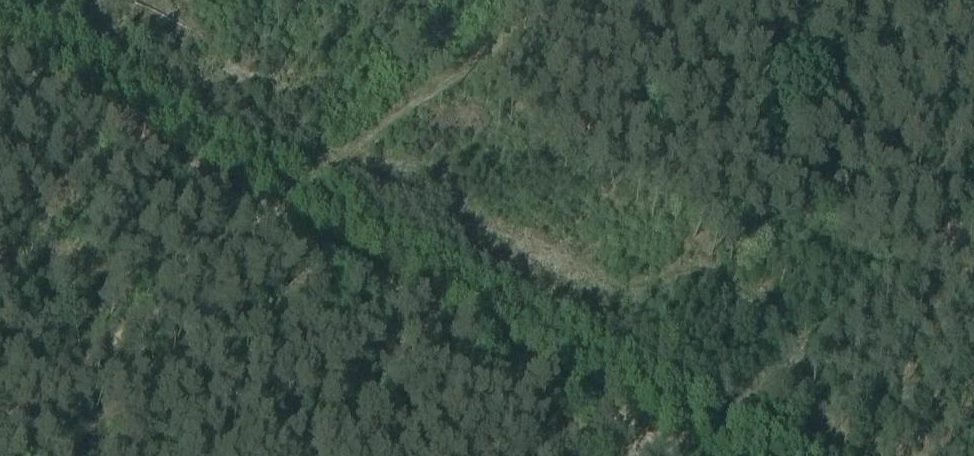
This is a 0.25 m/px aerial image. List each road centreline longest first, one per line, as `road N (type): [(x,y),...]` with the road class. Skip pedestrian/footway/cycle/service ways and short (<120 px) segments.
road 1 (track): [(763,455),(284,185)]
road 2 (track): [(0,404),(284,185)]
road 3 (track): [(284,185),(0,23)]
road 4 (track): [(284,185),(540,0)]

